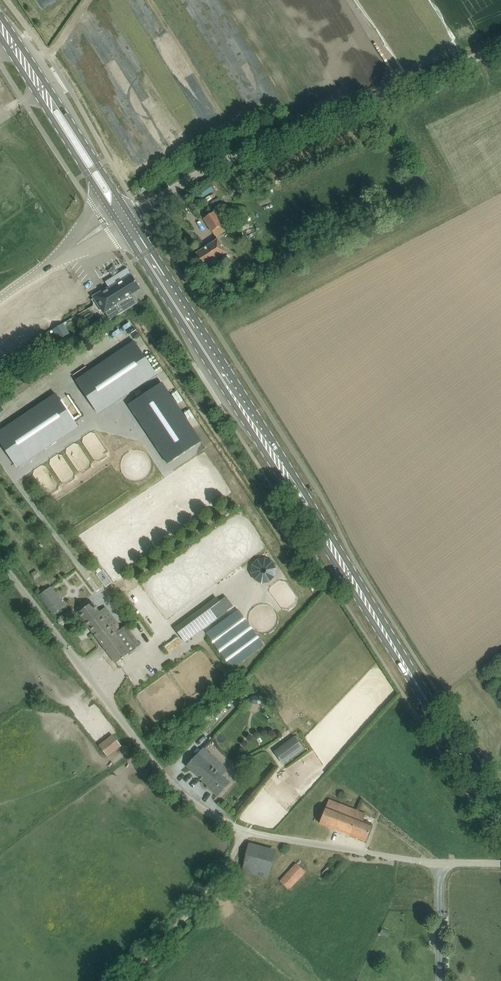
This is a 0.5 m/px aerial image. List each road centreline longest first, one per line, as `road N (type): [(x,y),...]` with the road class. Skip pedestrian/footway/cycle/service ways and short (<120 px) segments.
road 1 (primary): [(500,817),(119,217)]
road 2 (unclassified): [(374,853),(249,832),(183,790),(0,562)]
road 3 (unclassified): [(119,217),(283,135),(500,49)]
road 4 (primary): [(119,217),(0,29)]
road 5 (track): [(249,832),(133,980)]
road 6 (tertiary): [(0,300),(119,217)]
road 7 (track): [(500,864),(374,853)]

